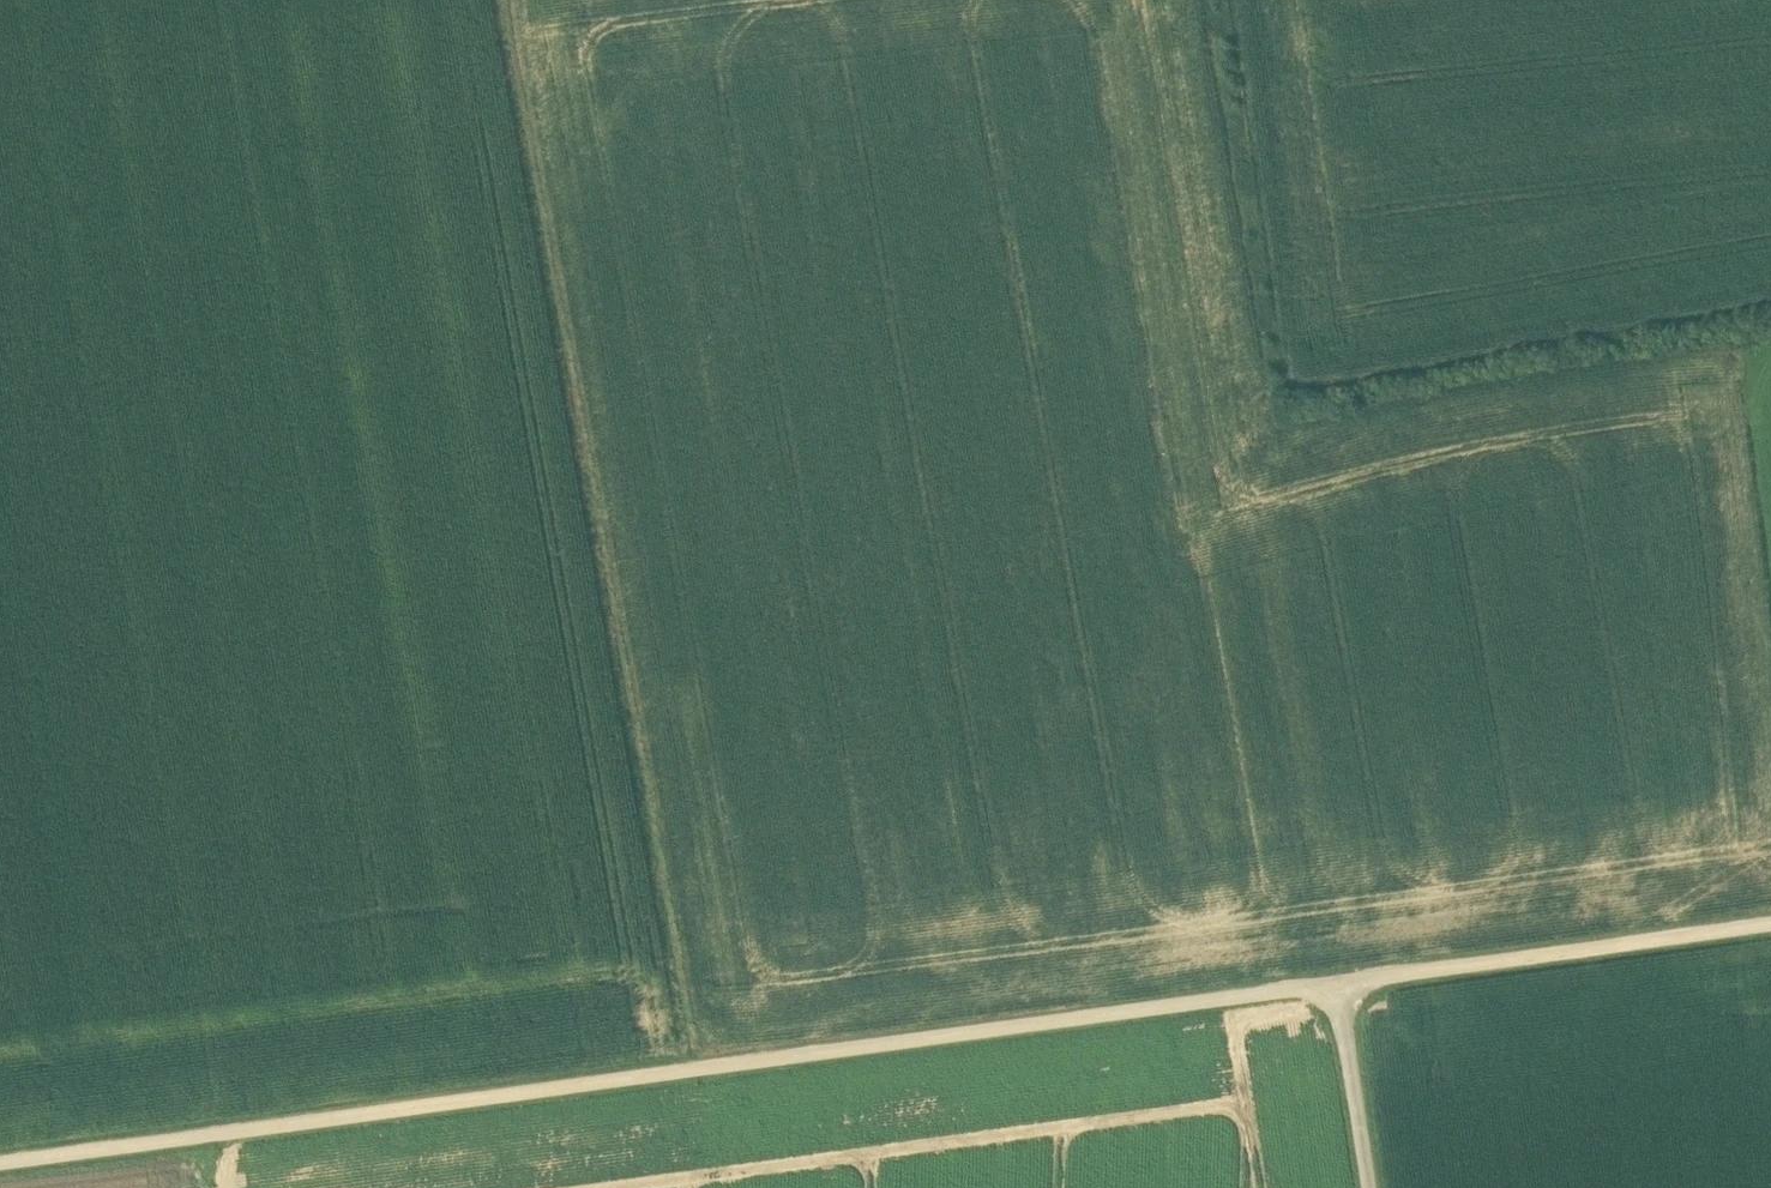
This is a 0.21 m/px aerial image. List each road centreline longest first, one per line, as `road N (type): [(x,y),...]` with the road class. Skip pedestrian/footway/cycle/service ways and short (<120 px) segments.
road 1 (unclassified): [(0,1161),(1343,975)]
road 2 (track): [(694,1066),(506,0)]
road 3 (unclassified): [(1343,975),(1770,917)]
road 4 (unclassified): [(1376,1187),(1343,975)]

